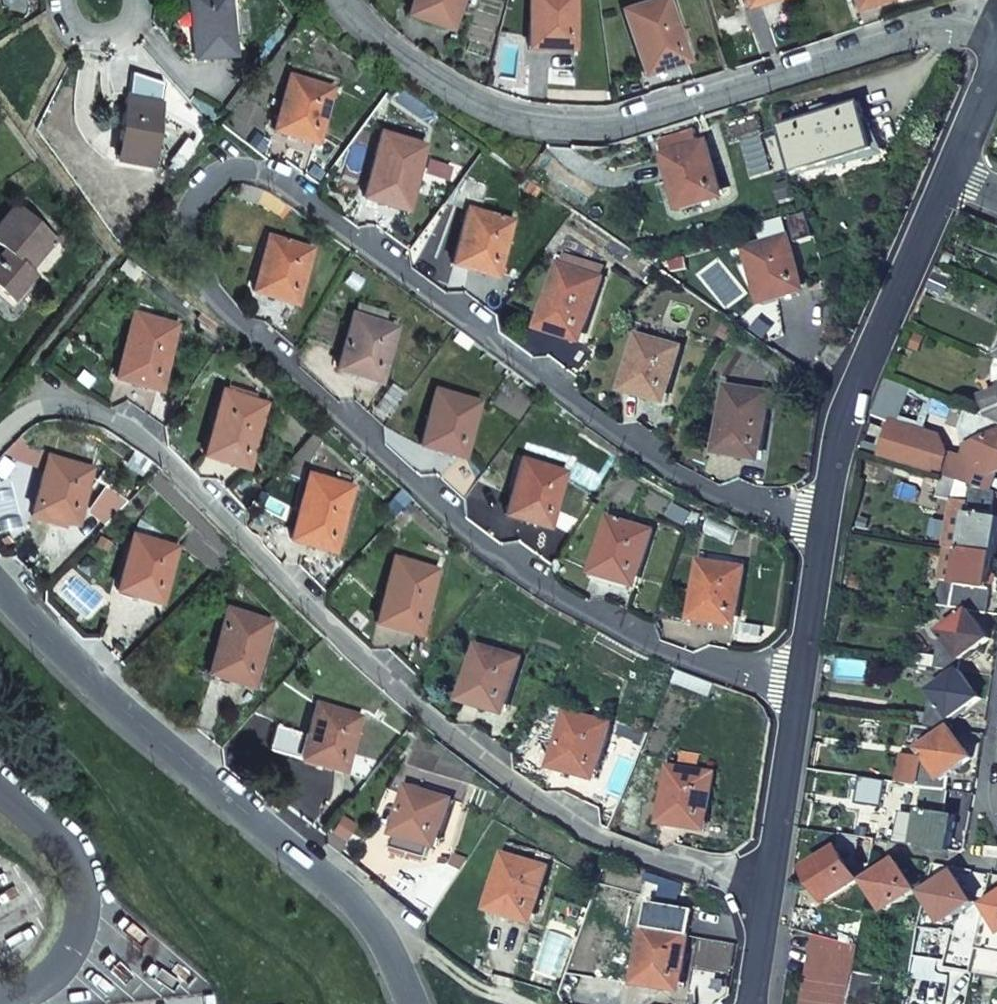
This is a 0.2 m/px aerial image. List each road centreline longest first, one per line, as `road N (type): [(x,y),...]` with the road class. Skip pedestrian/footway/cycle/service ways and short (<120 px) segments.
road 1 (residential): [(825,517),(715,494),(630,443),(264,172),(233,171),(196,203),(188,226),(205,292),(476,542),(621,626),(800,687)]
road 2 (residential): [(0,436),(38,409),(76,406),(125,423),(476,764),(602,834),(770,894)]
road 3 (residential): [(337,0),(404,63),(484,107),(534,123),(588,125),(996,11)]
road 4 (residential): [(411,1003),(373,918),(100,687),(0,574)]
road 5 (residential): [(825,517),(840,414),(944,172)]
road 6 (residential): [(770,894),(800,687)]
road 7 (residential): [(800,687),(825,517)]
road 8 (residential): [(944,172),(996,60)]

